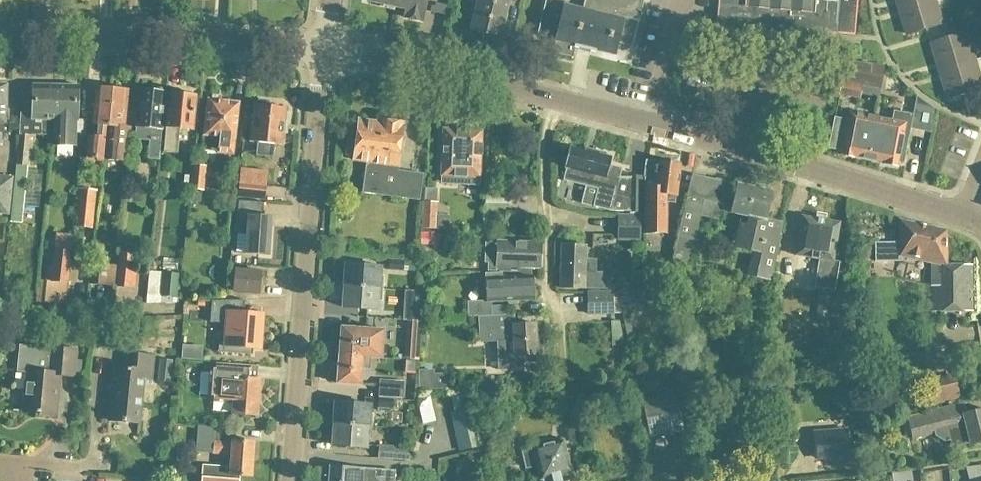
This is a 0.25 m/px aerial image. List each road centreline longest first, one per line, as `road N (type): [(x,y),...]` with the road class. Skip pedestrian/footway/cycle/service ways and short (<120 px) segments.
road 1 (residential): [(968,219),(732,147),(324,46)]
road 2 (tertiary): [(292,480),(324,46)]
road 3 (tertiary): [(324,46),(0,38)]

